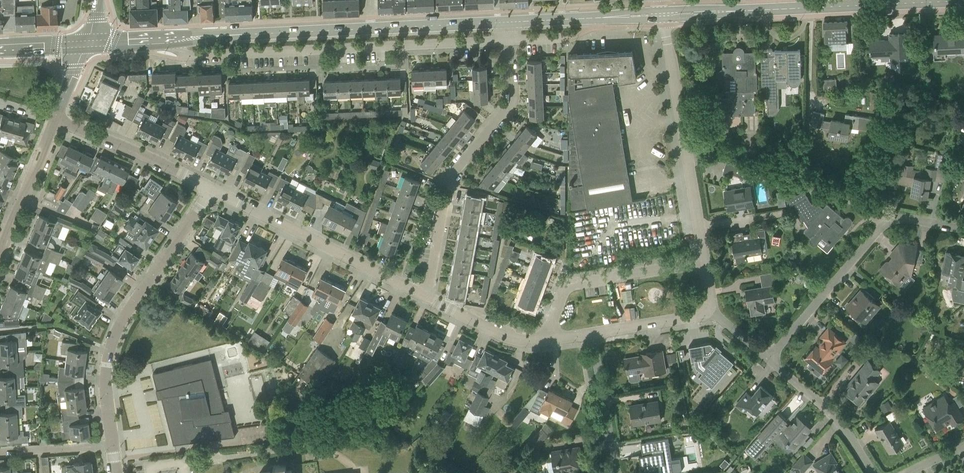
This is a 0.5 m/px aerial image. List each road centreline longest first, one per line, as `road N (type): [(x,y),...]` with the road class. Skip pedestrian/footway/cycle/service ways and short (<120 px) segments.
road 1 (residential): [(172,39),(188,55),(506,41)]
road 2 (tertiary): [(172,39),(505,22)]
road 3 (residential): [(112,448),(105,395),(112,337),(208,189)]
road 4 (residential): [(426,300),(449,179),(509,96),(506,41)]
road 5 (residential): [(963,230),(883,221),(770,360)]
road 6 (tertiary): [(707,12),(963,0)]
road 7 (residential): [(426,300),(208,189)]
road 8 (residential): [(706,252),(663,18)]
road 9 (residential): [(549,339),(564,284),(578,273),(706,252)]
road 10 (residential): [(208,189),(54,118)]
road 11 (residential): [(875,472),(770,360)]
road 12 (residential): [(0,253),(54,118)]
road 13 (residential): [(598,333),(613,472)]
road 14 (residential): [(549,339),(426,300)]
road 15 (residential): [(598,333),(719,313)]

